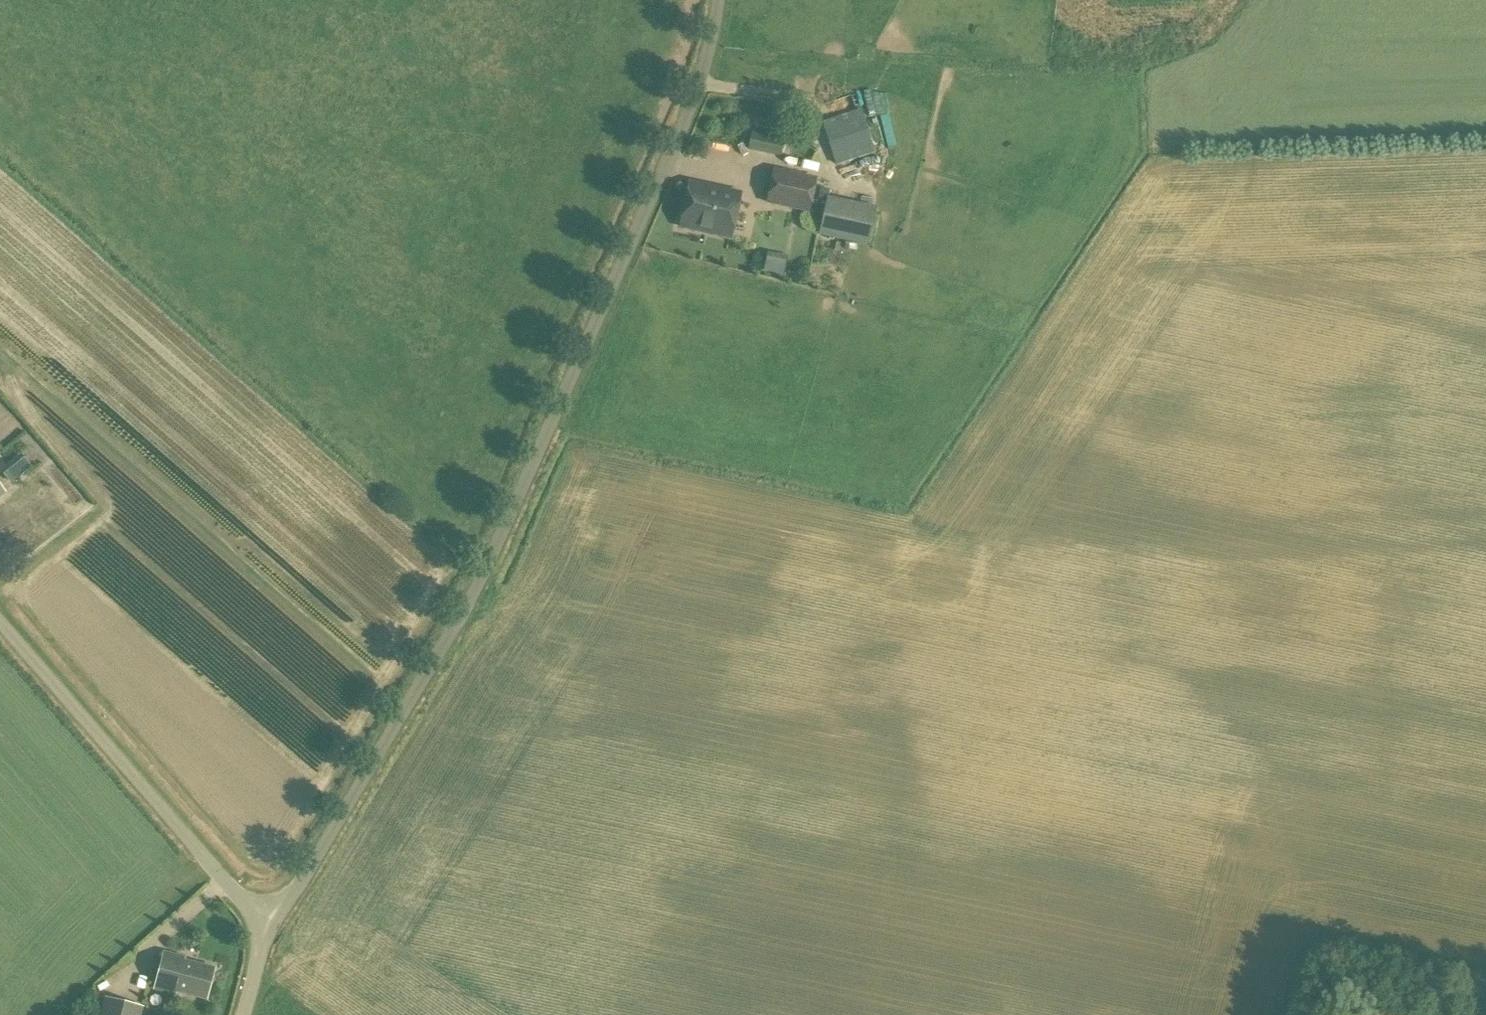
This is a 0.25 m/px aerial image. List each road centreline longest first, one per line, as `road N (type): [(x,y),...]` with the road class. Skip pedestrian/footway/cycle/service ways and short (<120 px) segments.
road 1 (unclassified): [(267,935),(366,790),(474,602),(556,373),(684,78),(702,0)]
road 2 (unclassified): [(267,935),(0,612)]

